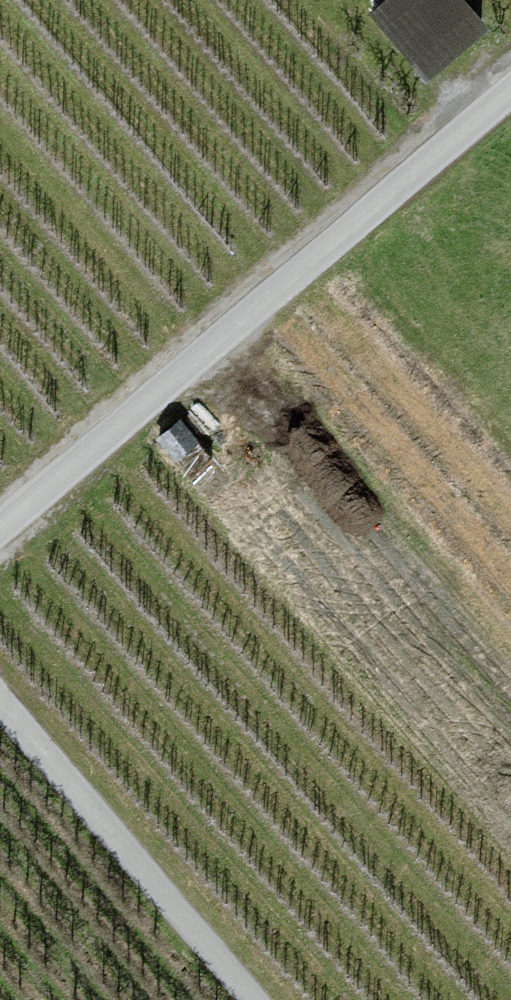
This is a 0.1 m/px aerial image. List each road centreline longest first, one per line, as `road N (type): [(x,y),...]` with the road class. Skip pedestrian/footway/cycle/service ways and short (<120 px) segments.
road 1 (unclassified): [(510,87),(0,530)]
road 2 (track): [(230,327),(510,637)]
road 3 (unclassified): [(269,999),(0,698)]

